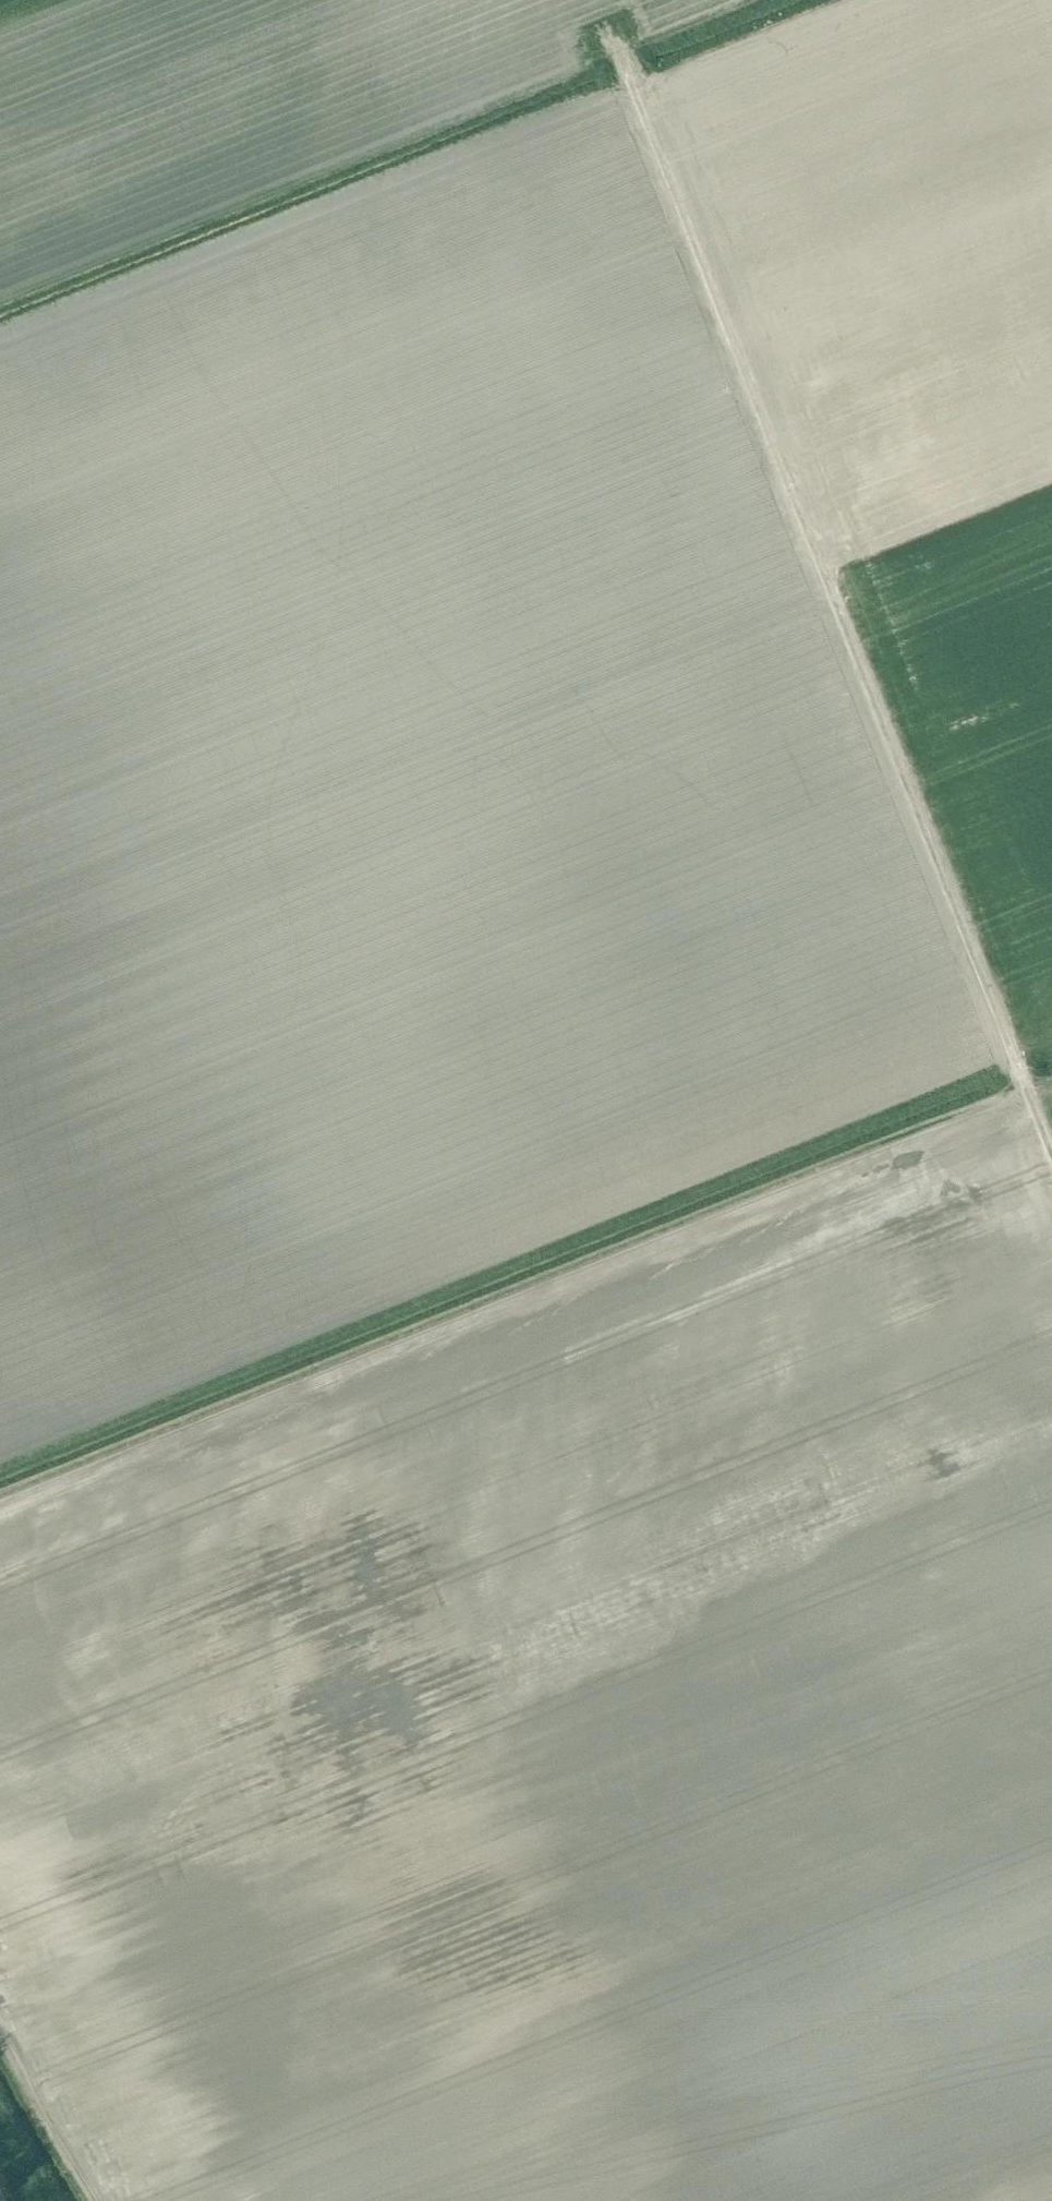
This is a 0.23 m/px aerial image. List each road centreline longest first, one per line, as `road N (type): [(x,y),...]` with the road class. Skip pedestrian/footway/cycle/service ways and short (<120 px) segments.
road 1 (track): [(608,32),(743,384)]

